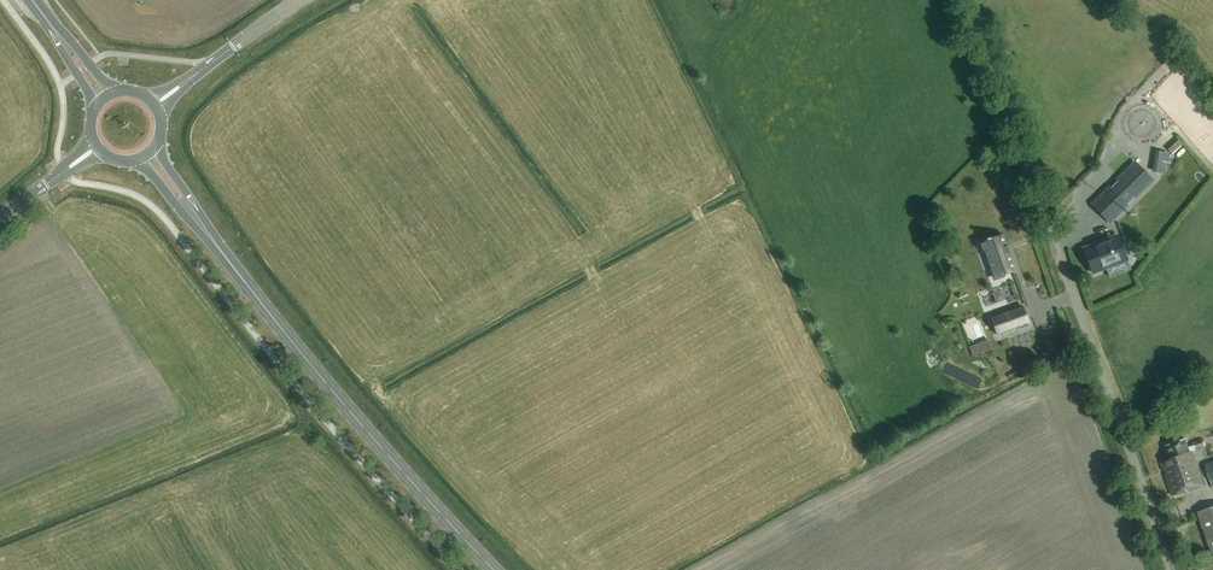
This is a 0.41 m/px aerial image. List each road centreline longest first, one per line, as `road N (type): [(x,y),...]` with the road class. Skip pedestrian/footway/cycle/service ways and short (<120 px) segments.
road 1 (unclassified): [(1169,569),(965,0)]
road 2 (primary): [(493,569),(347,408),(149,153)]
road 3 (tertiary): [(157,103),(299,0)]
road 4 (tertiary): [(0,217),(98,146)]
road 5 (primary): [(104,97),(32,0)]

